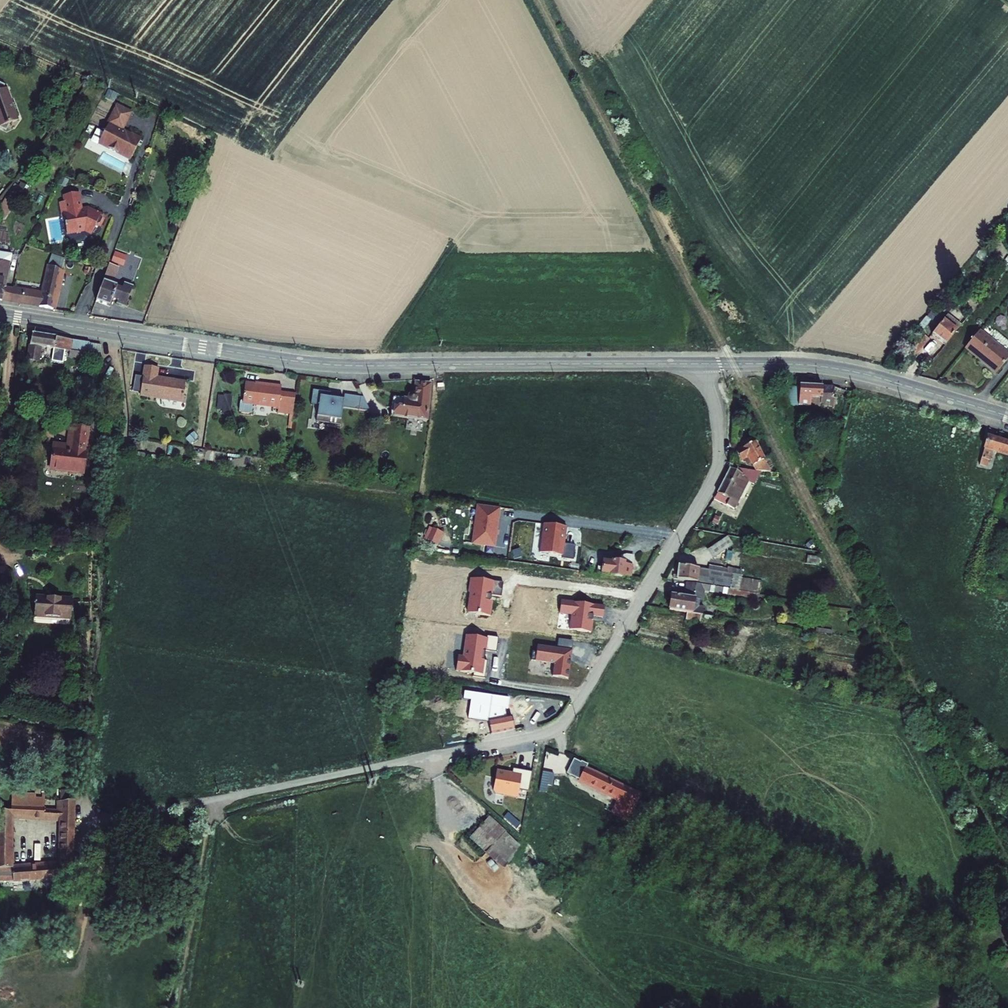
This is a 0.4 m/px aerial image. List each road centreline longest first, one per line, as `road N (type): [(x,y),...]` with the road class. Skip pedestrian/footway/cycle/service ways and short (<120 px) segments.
road 1 (residential): [(702,364),(715,415),(713,477),(560,726),(82,822)]
road 2 (tertiary): [(0,315),(340,366),(702,364)]
road 3 (tertiary): [(702,364),(844,370),(1007,416)]

